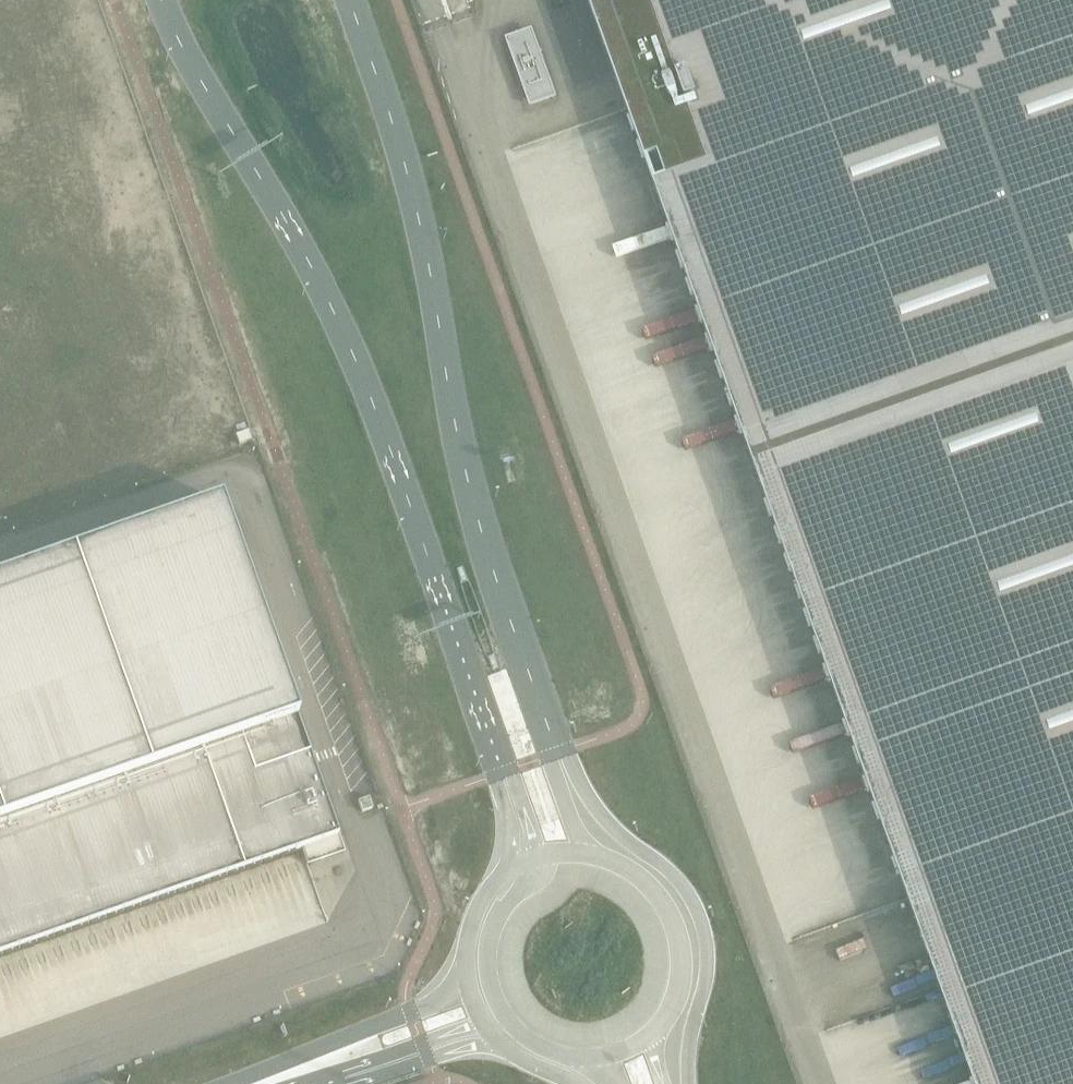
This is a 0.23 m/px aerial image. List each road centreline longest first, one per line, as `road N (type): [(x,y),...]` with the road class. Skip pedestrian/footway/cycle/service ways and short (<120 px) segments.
road 1 (tertiary): [(164,0),(340,324),(397,464),(504,780)]
road 2 (tertiary): [(559,759),(475,507),(412,190),(348,0)]
road 3 (tertiary): [(689,1083),(707,971),(698,913),(679,881),(617,832),(559,759)]
road 4 (tertiary): [(654,1033),(682,976),(675,925),(643,880),(589,855)]
road 5 (tertiary): [(537,857),(534,876),(498,916),(489,941),(490,986),(511,1025)]
road 6 (unclassified): [(337,1057),(397,1067),(502,1046)]
road 7 (unclassified): [(337,1057),(393,1054),(483,1023)]
road 8 (unclassified): [(469,991),(378,1026),(337,1057)]
road 9 (tertiary): [(506,872),(474,922),(469,991)]

